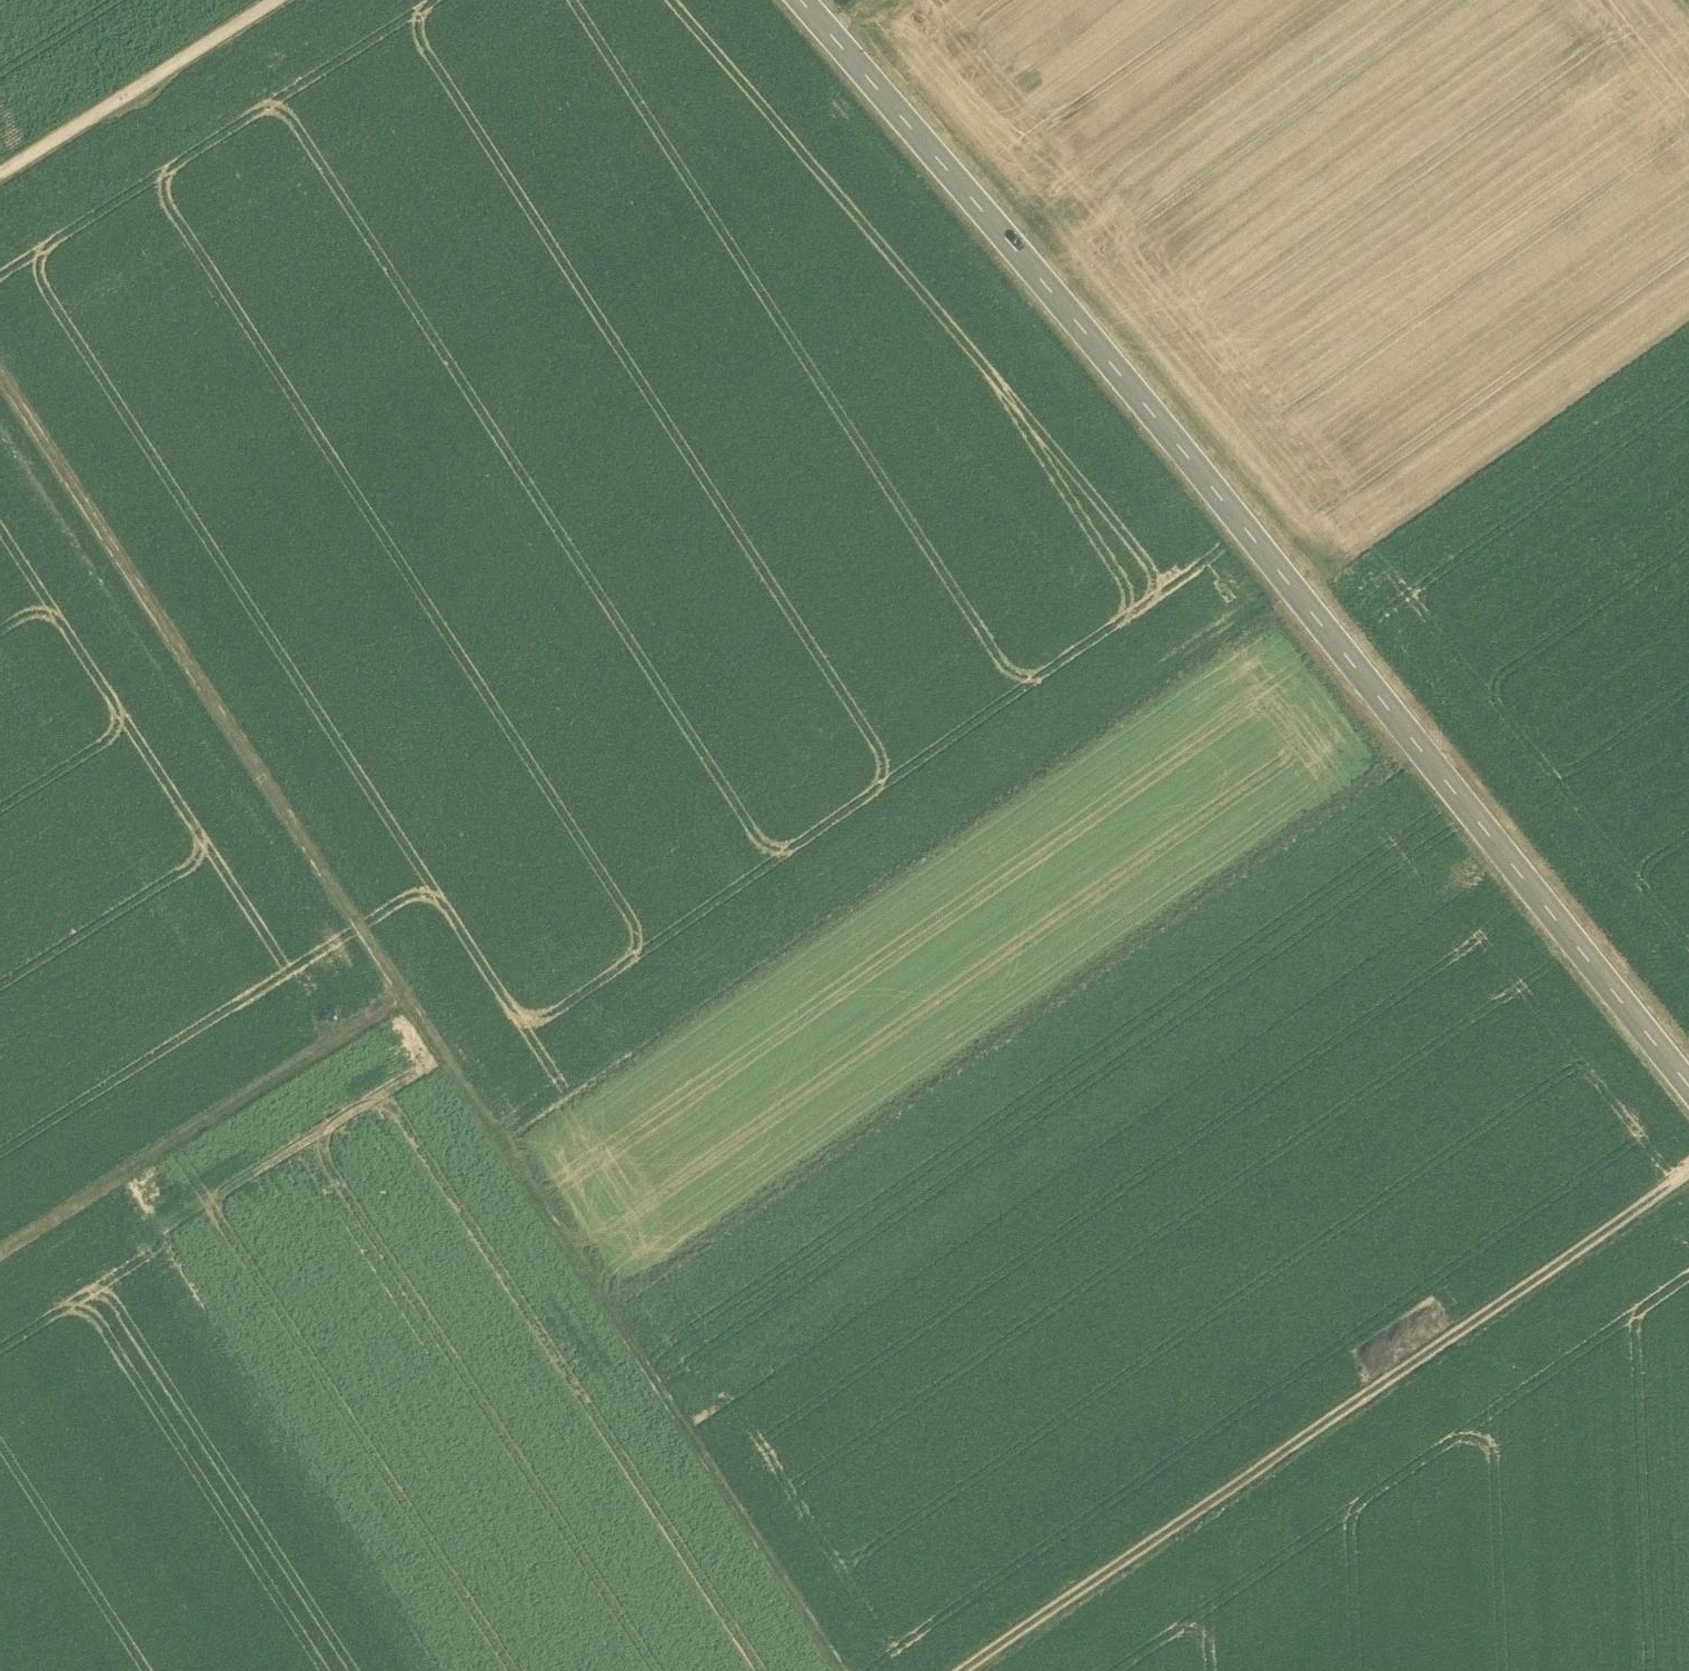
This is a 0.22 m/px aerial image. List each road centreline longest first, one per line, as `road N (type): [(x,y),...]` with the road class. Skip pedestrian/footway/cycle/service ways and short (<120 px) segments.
road 1 (track): [(846,1670),(0,367)]
road 2 (secondary): [(1688,1086),(1340,643),(800,0)]
road 3 (track): [(965,1670),(1688,1169)]
road 4 (track): [(0,1253),(405,997)]
road 5 (track): [(0,174),(279,0)]

